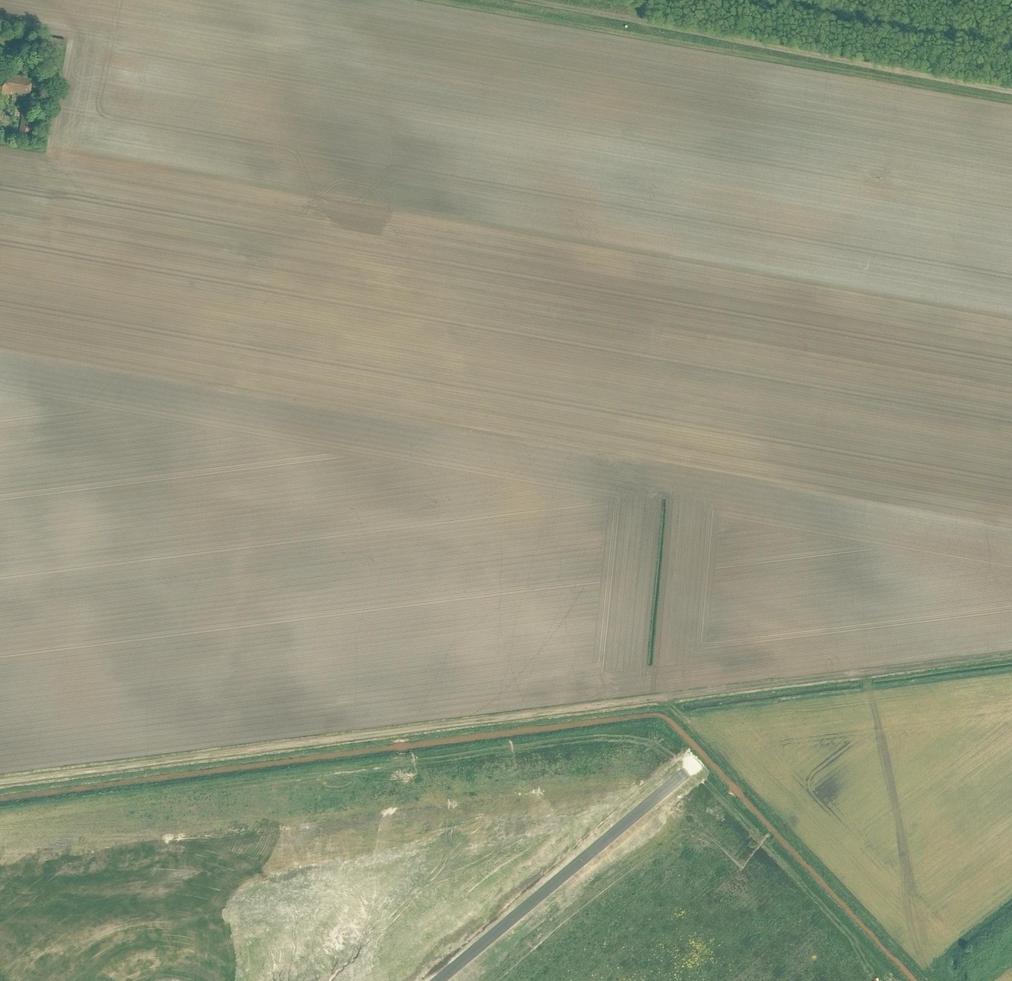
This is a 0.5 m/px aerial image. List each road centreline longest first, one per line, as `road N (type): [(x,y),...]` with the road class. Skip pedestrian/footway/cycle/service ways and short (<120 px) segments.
road 1 (track): [(1011,658),(0,782)]

